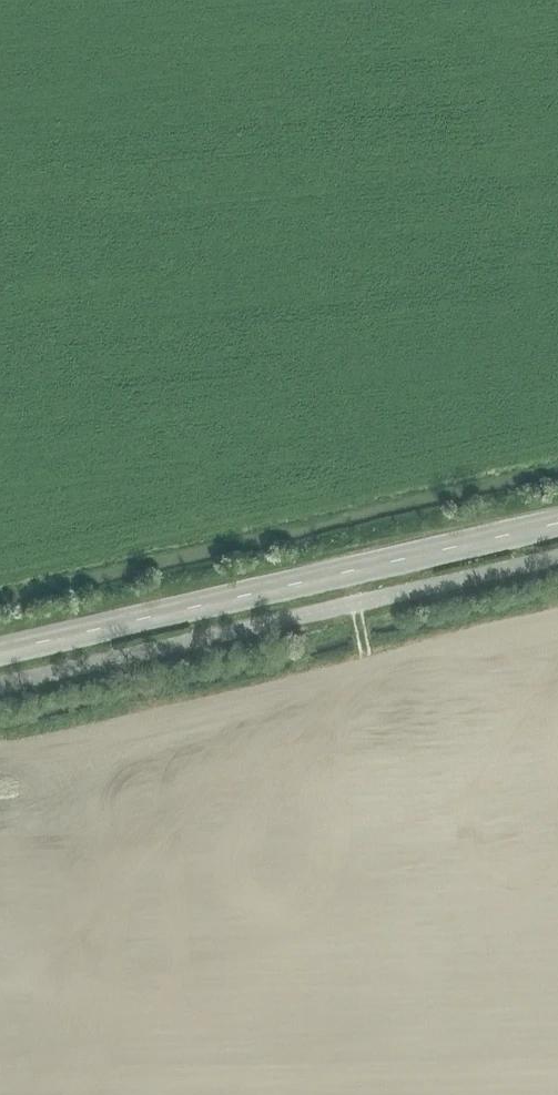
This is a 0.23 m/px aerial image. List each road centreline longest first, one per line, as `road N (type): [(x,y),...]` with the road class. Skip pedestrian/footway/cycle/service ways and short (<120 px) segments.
road 1 (secondary): [(0,651),(557,524)]

